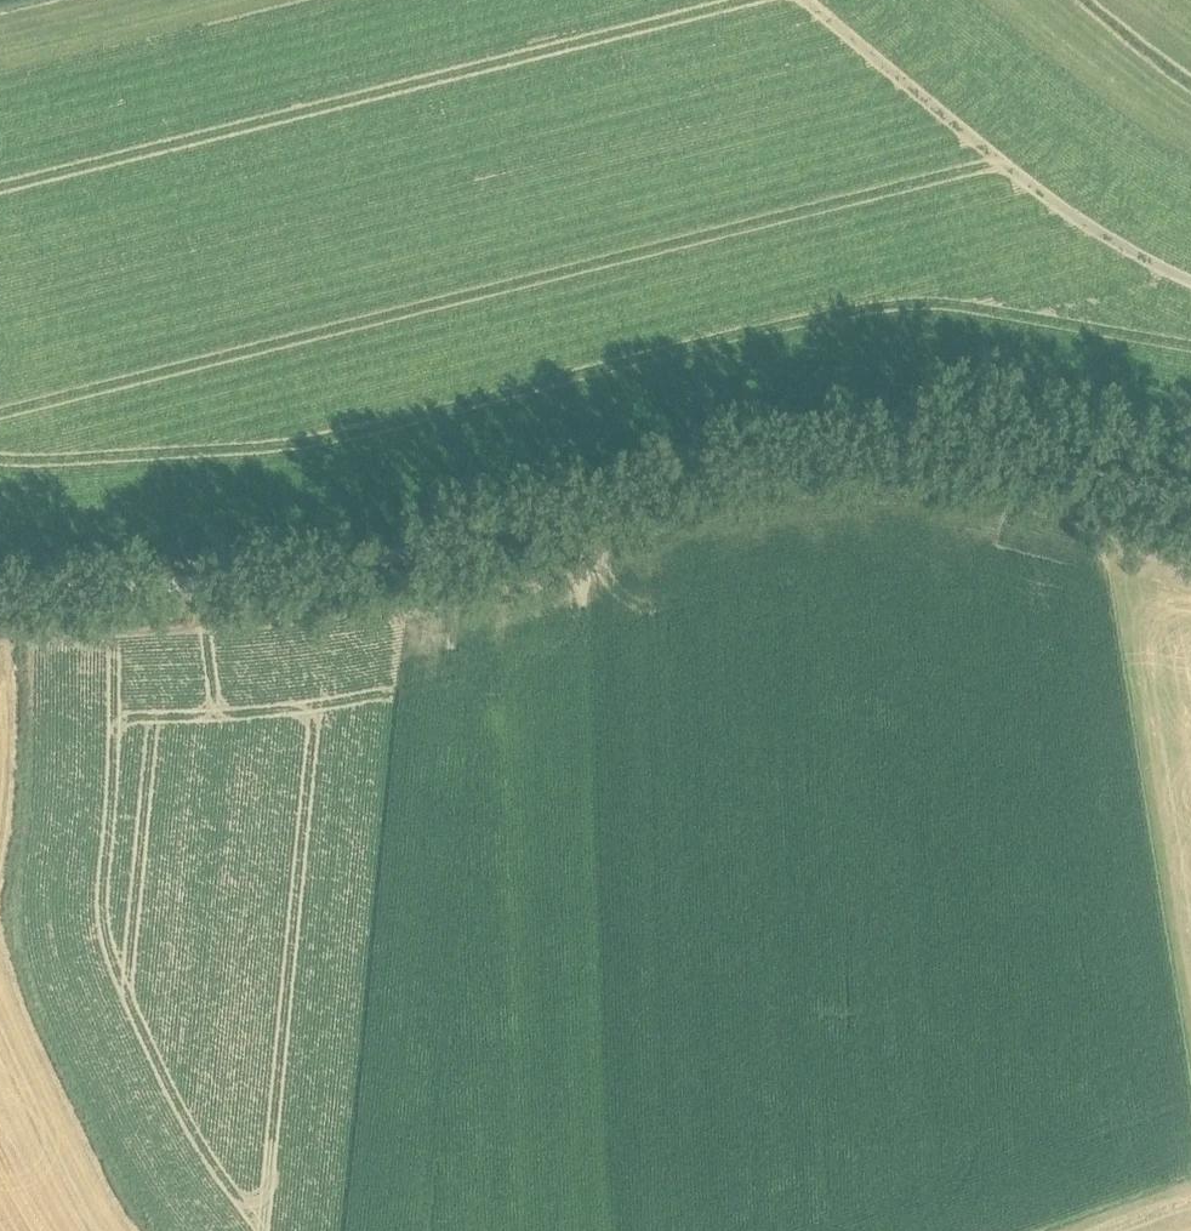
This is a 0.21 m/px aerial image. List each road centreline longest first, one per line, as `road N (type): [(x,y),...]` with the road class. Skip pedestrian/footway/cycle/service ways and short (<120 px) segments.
road 1 (unclassified): [(1190,502),(959,454),(838,450),(715,470),(332,570),(0,590)]

